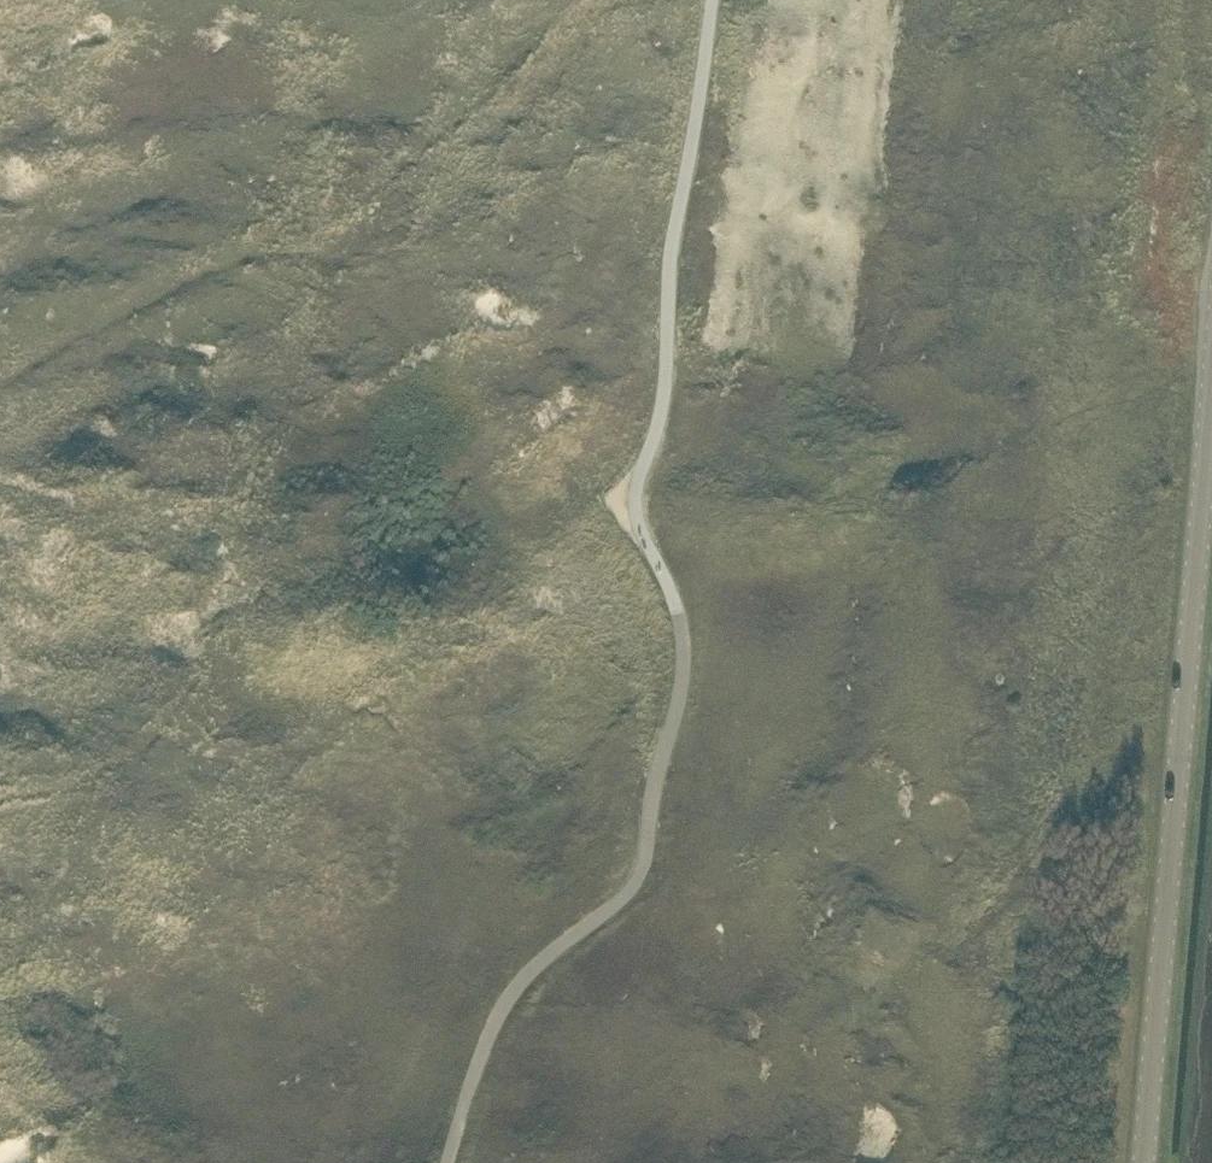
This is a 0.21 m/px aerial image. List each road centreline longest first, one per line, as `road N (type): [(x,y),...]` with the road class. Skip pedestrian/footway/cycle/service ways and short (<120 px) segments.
road 1 (tertiary): [(1146,1162),(1211,436)]

